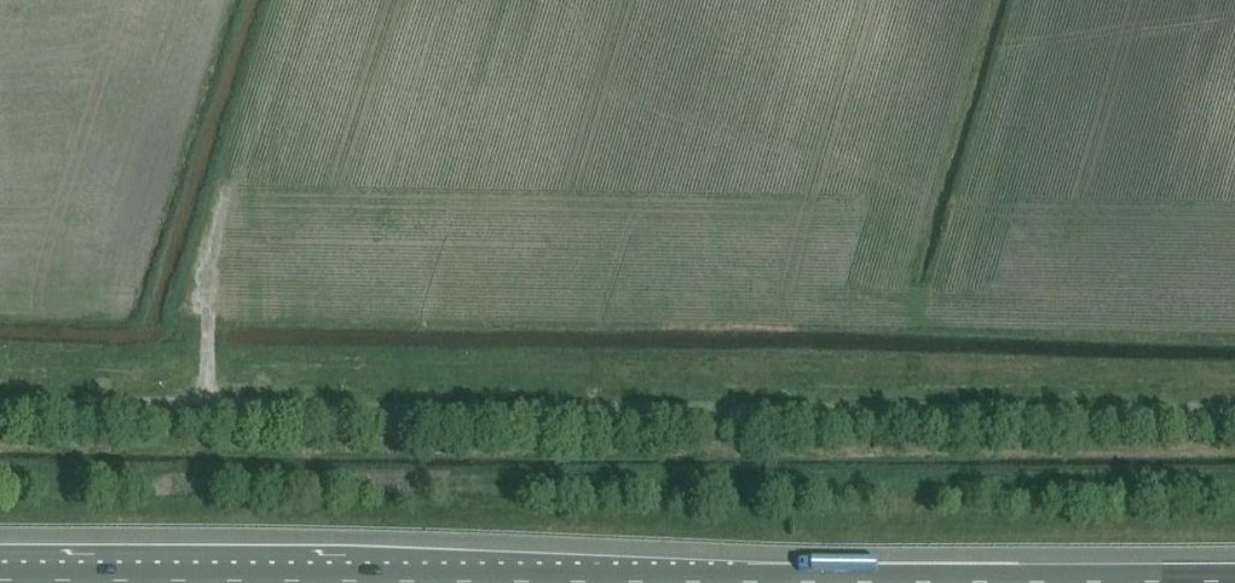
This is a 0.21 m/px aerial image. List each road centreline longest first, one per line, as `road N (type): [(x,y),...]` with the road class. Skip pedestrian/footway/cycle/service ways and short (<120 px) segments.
road 1 (unclassified): [(0,393),(1234,414)]
road 2 (motorway): [(1234,574),(0,578)]

